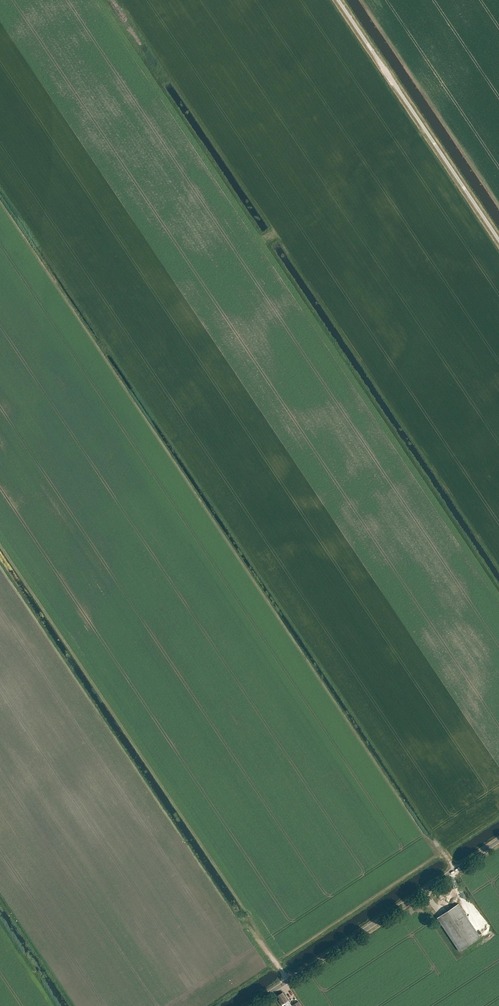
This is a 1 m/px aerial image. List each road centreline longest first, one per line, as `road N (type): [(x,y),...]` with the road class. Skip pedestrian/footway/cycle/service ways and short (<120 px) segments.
road 1 (unclassified): [(250,1005),(498,841)]
road 2 (unclassified): [(498,240),(338,0)]

